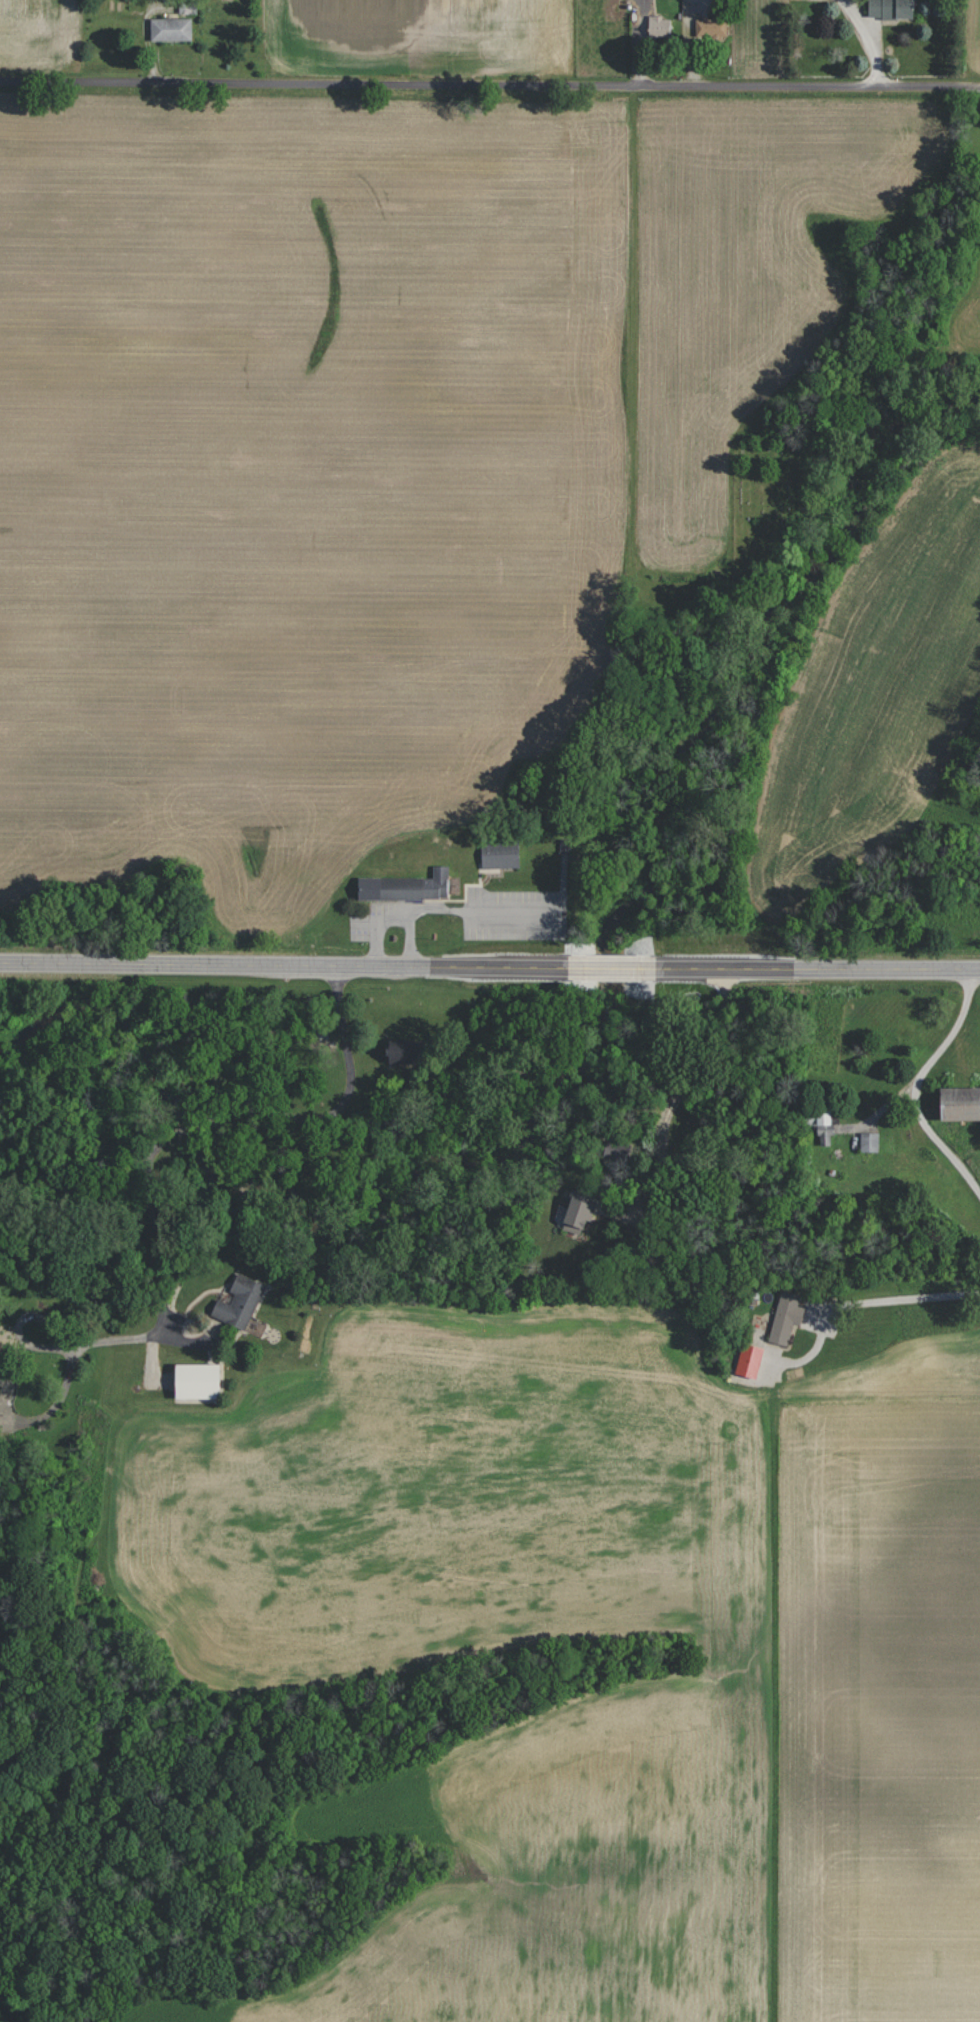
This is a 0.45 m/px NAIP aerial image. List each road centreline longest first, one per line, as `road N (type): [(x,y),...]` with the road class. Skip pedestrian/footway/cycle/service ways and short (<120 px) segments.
road 1 (primary): [(0,964),(979,970)]
road 2 (residential): [(979,86),(0,81)]

